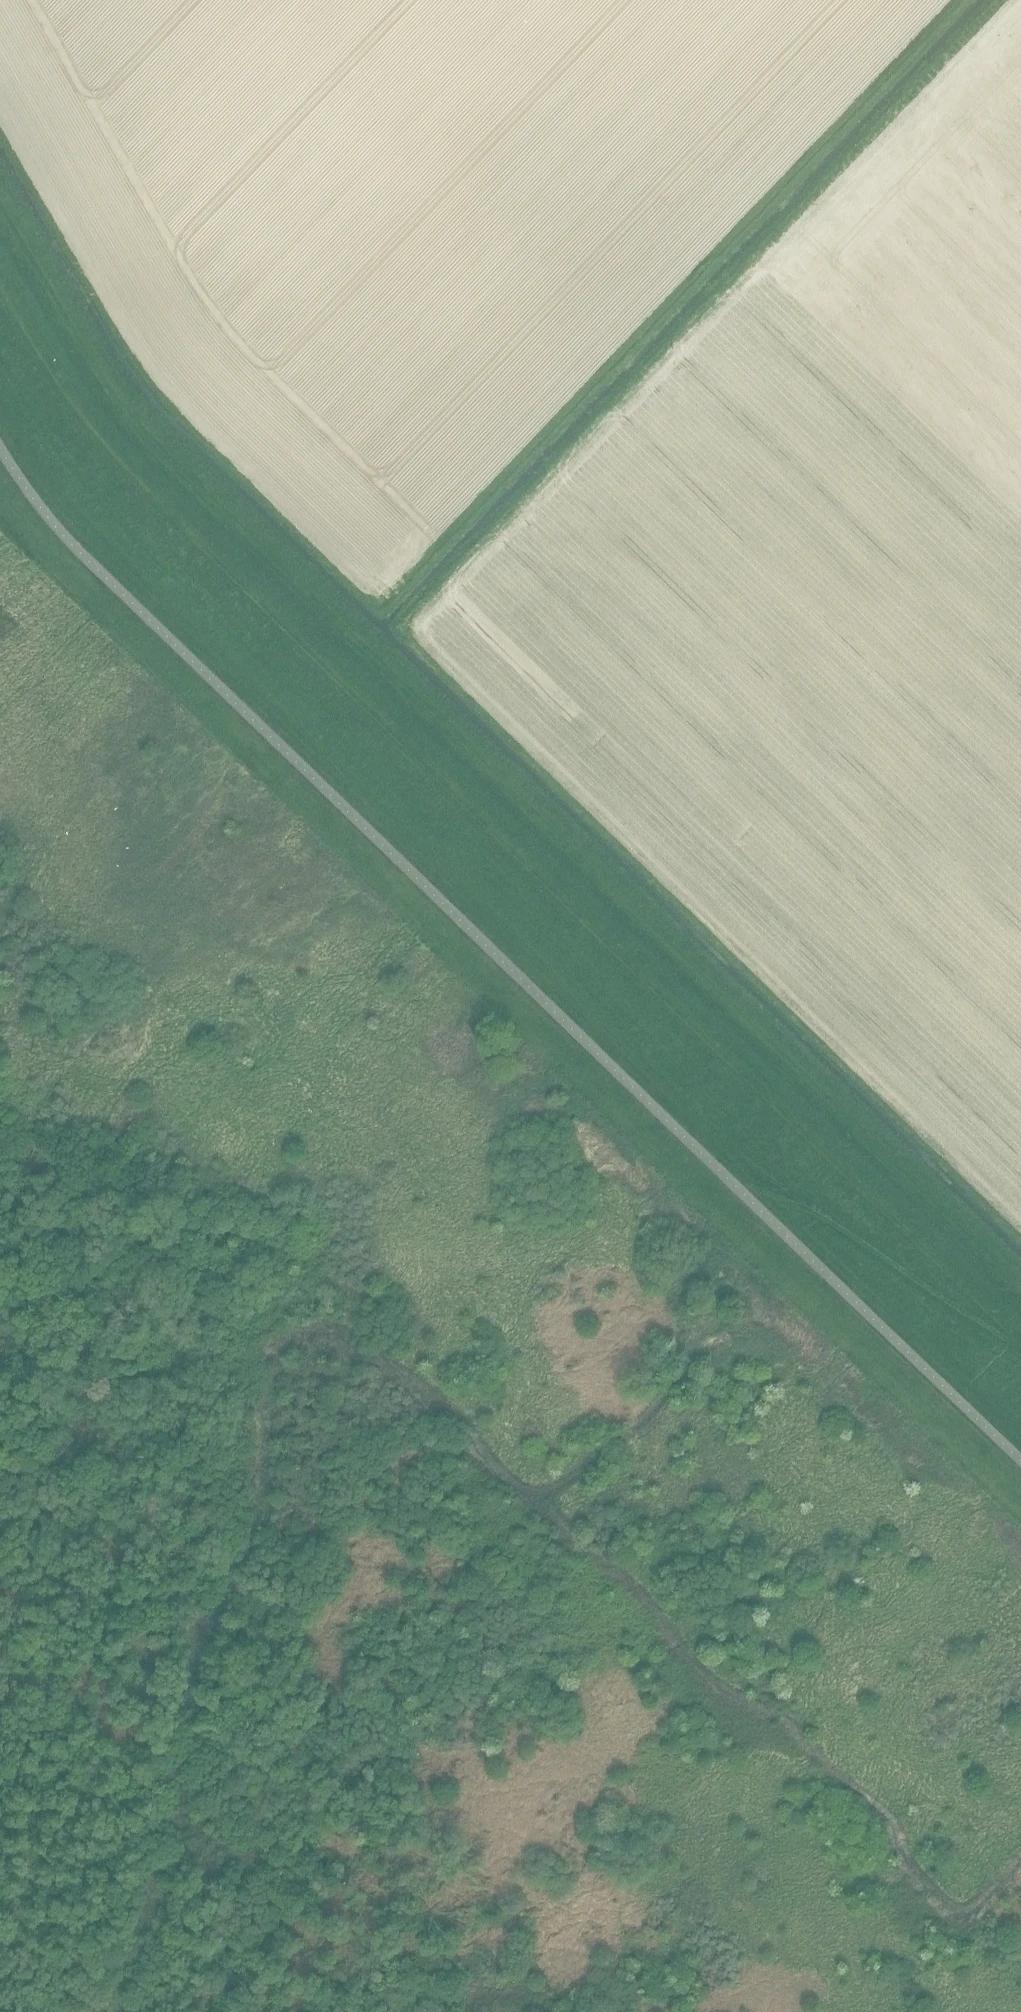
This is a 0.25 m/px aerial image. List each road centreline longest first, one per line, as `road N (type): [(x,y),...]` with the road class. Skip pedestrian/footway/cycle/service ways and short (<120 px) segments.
road 1 (track): [(642,1095),(1020,1349)]

